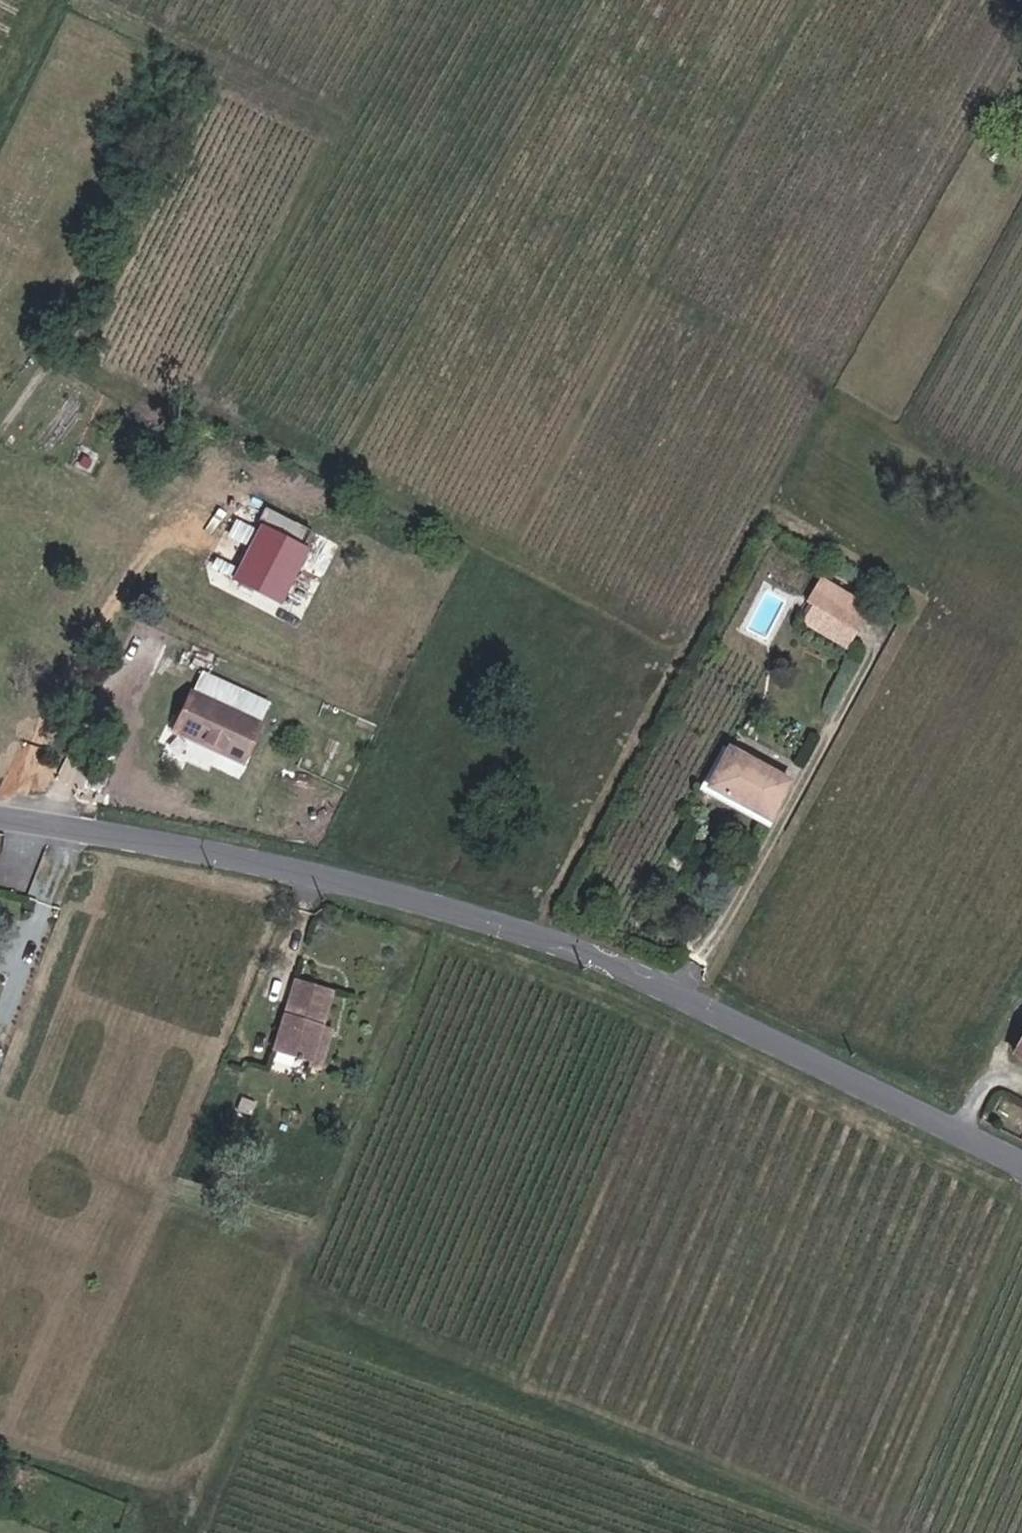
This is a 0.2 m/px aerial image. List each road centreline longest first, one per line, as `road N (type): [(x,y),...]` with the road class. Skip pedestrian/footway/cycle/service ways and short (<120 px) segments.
road 1 (tertiary): [(0,815),(347,882),(589,957),(1021,1164)]
road 2 (track): [(51,823),(143,634),(231,598)]

